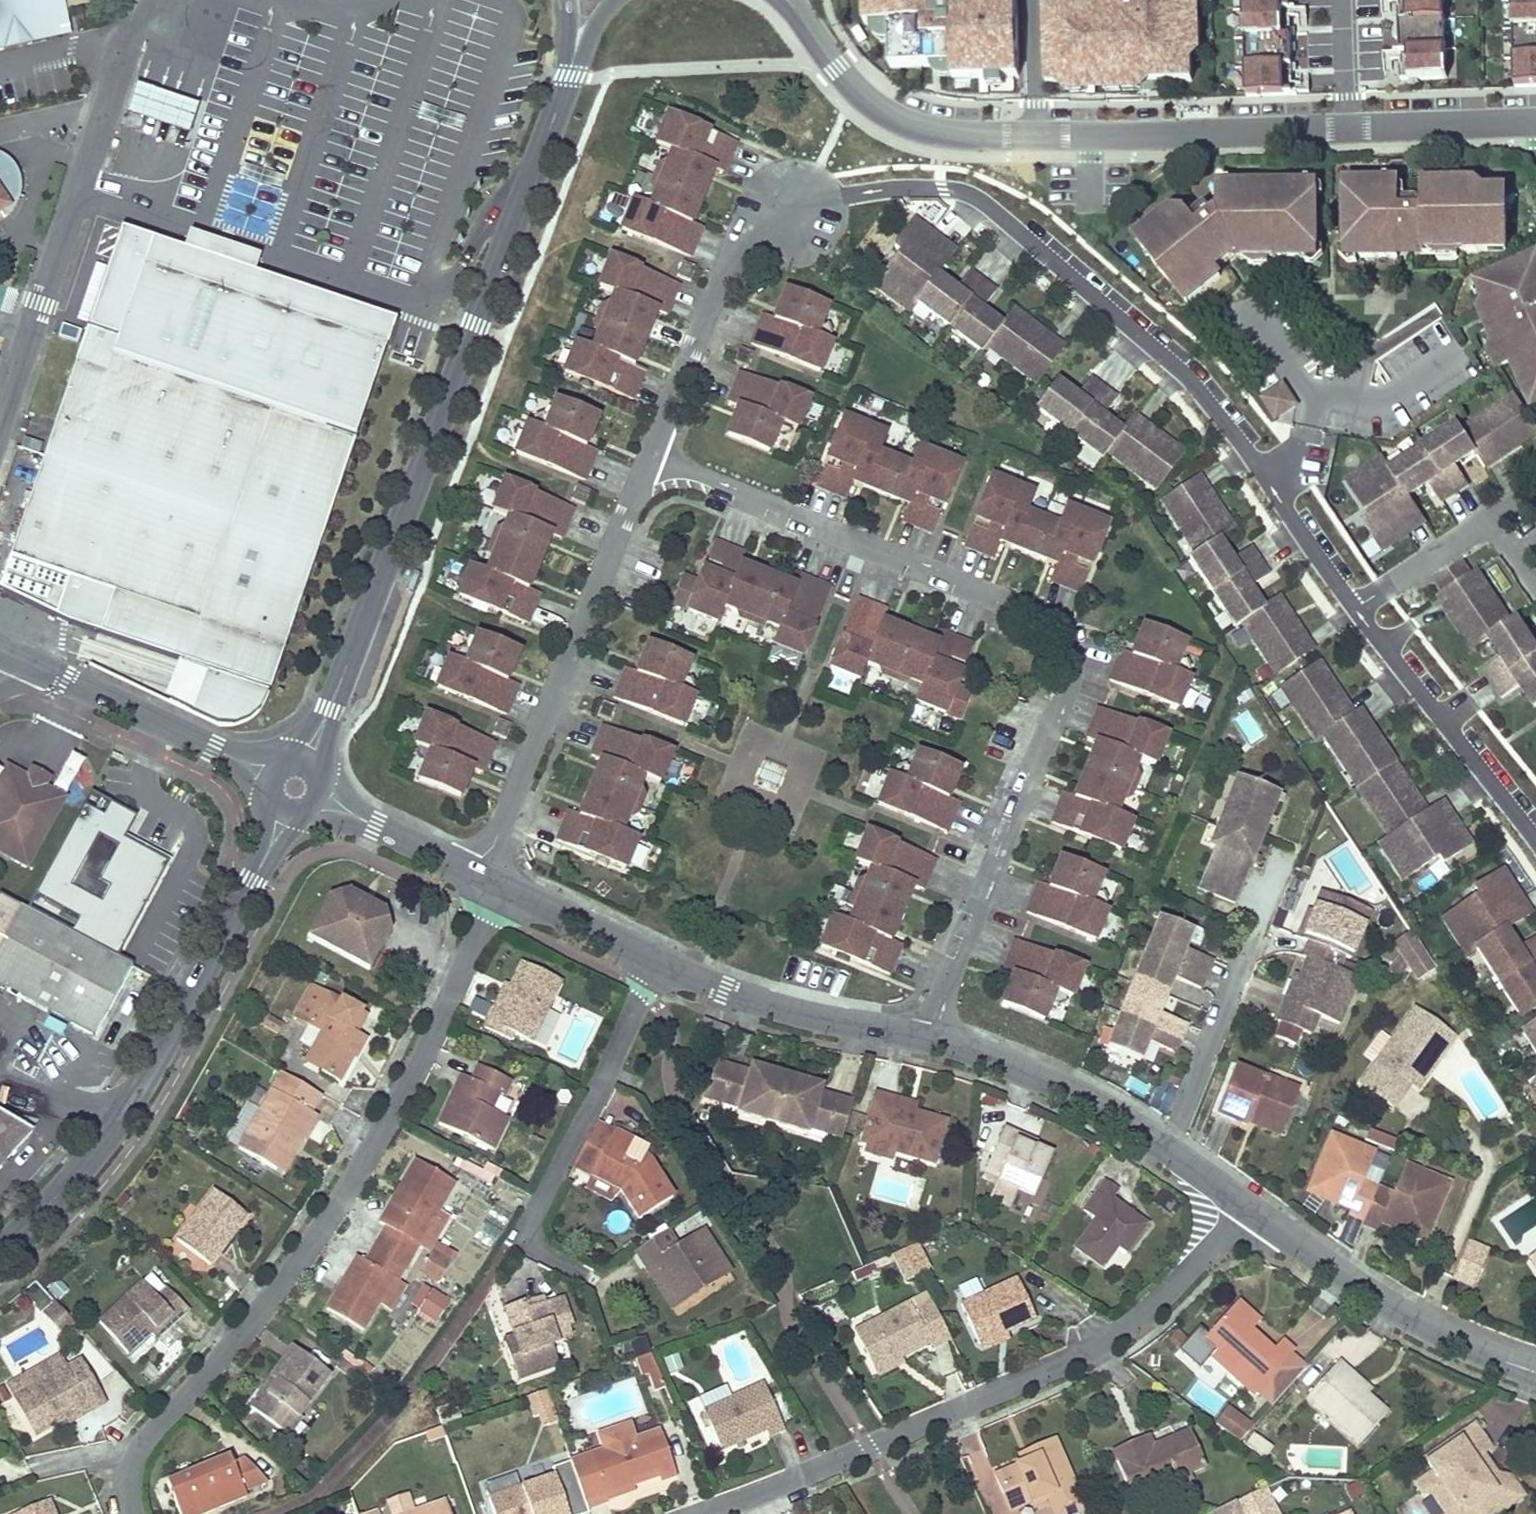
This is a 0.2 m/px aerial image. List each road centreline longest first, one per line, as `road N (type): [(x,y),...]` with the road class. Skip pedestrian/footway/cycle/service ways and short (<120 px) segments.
road 1 (residential): [(931,1040),(1074,682),(1072,642),(1050,616),(653,455)]
road 2 (residential): [(791,0),(870,102),(921,132),(964,139),(1535,126)]
road 3 (residential): [(1367,600),(1205,376),(1020,217),(937,182),(892,182),(787,211)]
road 4 (residential): [(499,884),(426,1054),(329,1215),(136,1448),(132,1513)]
road 5 (primary): [(296,787),(536,167)]
road 6 (residential): [(698,1513),(1078,1356),(1171,1293),(1245,1205)]
road 7 (primary): [(0,1248),(115,1126),(254,882),(296,787)]
road 8 (residential): [(476,873),(653,455)]
road 9 (residential): [(0,423),(120,77),(157,0)]
road 10 (residential): [(658,960),(519,1241),(590,1278)]
road 11 (residential): [(1245,1205),(1099,1106),(1035,1074),(931,1040)]
road 12 (residential): [(1535,1372),(1449,1339),(1245,1205)]
road 13 (residential): [(296,787),(15,653)]
road 14 (residential): [(653,455),(732,253),(787,211)]
road 15 (residential): [(931,1040),(726,990),(658,960)]
road 16 (residential): [(1535,827),(1367,600)]
road 17 (residential): [(476,873),(296,787)]
road 18 (residential): [(658,960),(499,884)]
road 19 (unclassified): [(536,167),(484,233),(460,281),(434,276)]
road 20 (residential): [(1367,600),(1489,522)]

